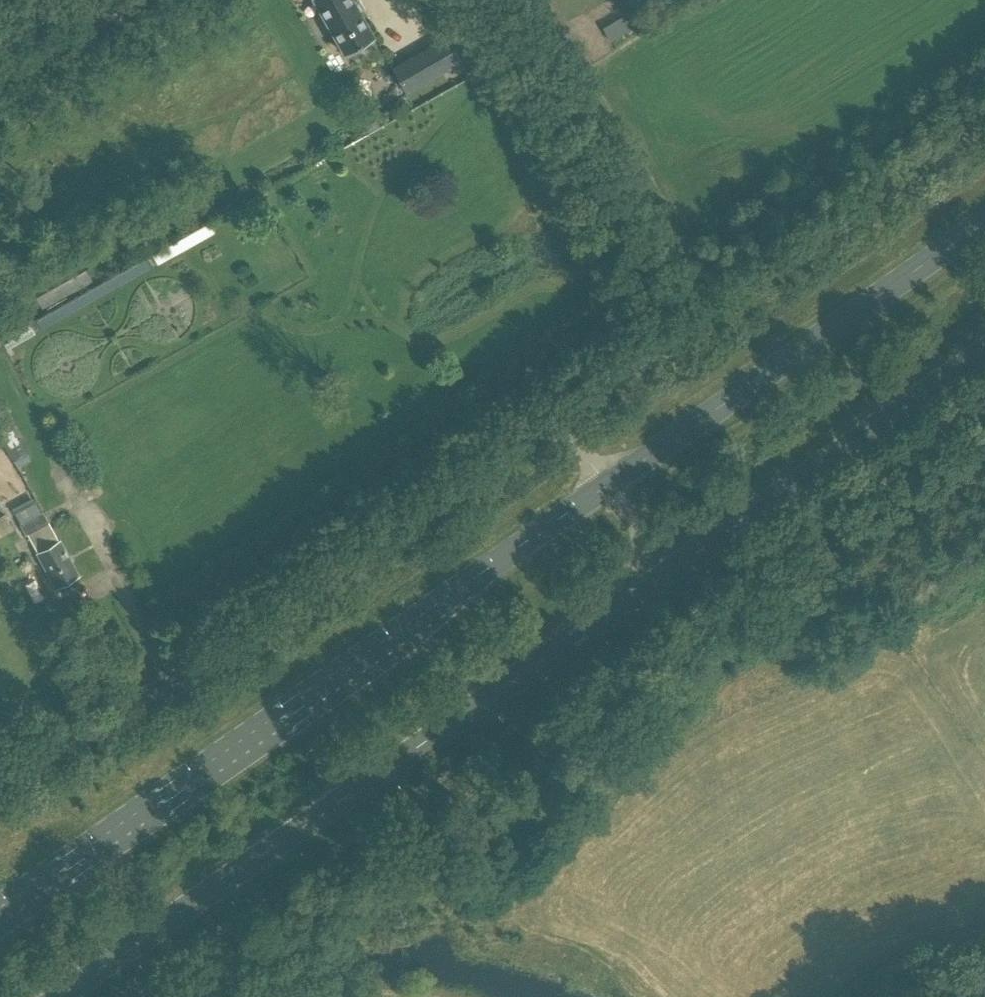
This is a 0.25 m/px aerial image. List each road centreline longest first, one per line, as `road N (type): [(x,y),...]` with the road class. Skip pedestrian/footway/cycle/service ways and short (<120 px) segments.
road 1 (primary): [(609,484),(0,910)]
road 2 (unclassified): [(565,419),(172,689),(111,726),(0,772)]
road 3 (primary): [(60,996),(580,634)]
road 4 (unclassified): [(984,129),(565,419)]
road 5 (primary): [(580,634),(984,359)]
road 6 (primary): [(984,223),(609,484)]
road 7 (unclassified): [(580,634),(640,555),(641,537),(609,484)]

